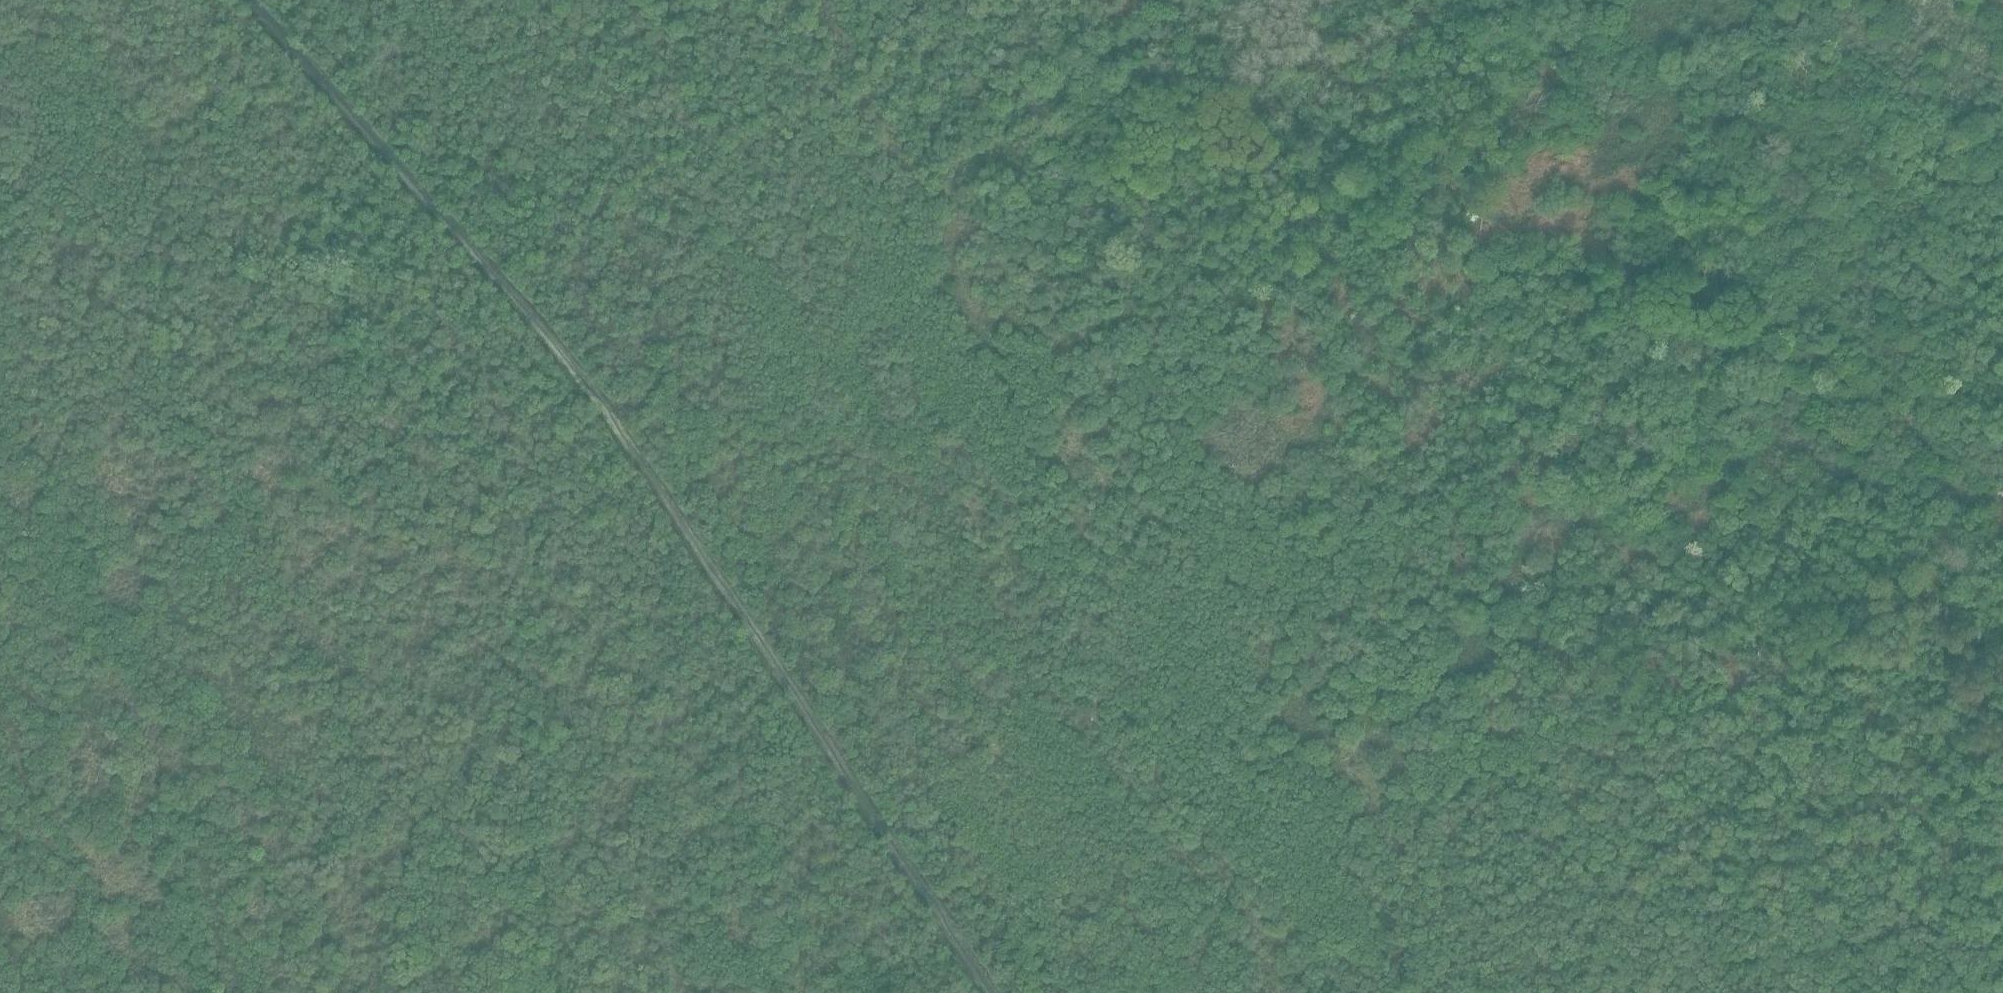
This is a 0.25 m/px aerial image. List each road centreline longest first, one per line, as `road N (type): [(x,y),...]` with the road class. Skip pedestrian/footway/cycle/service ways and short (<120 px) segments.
road 1 (track): [(992,992),(643,471),(520,304),(243,0)]

